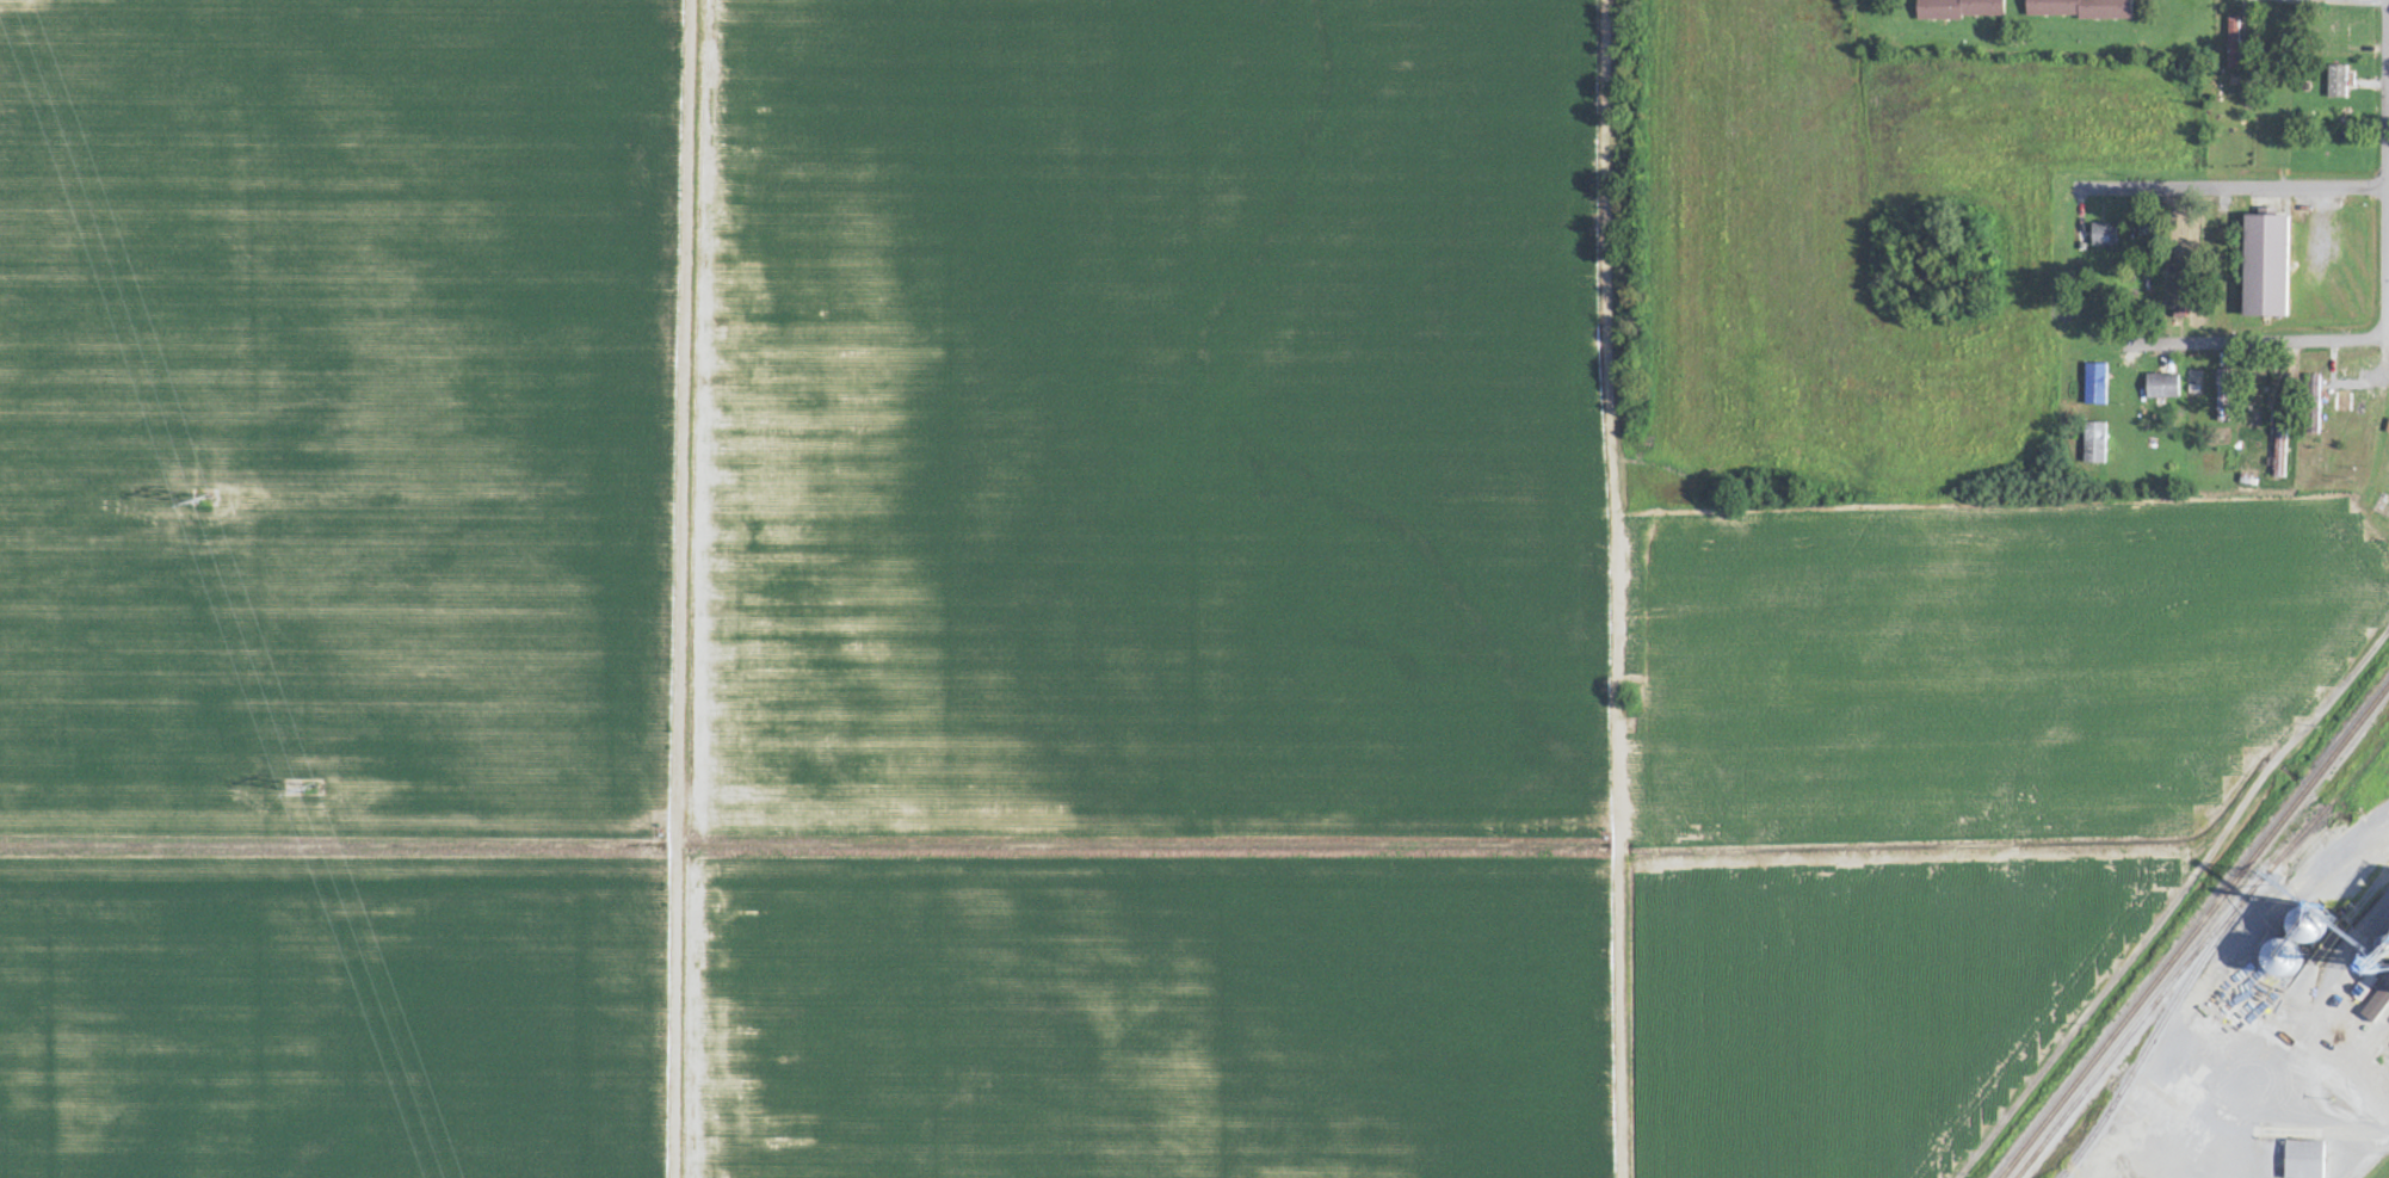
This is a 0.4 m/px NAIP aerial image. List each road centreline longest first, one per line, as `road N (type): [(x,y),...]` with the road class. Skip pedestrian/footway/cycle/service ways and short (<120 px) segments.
road 1 (residential): [(2388,626),(2255,784),(2080,1025)]
road 2 (residential): [(2050,187),(2388,180)]
road 3 (residential): [(2387,331),(2140,344)]
road 4 (residential): [(2388,155),(2388,0)]
road 5 (residential): [(2388,180),(2387,331)]
road 6 (residential): [(2078,186),(2088,317)]

